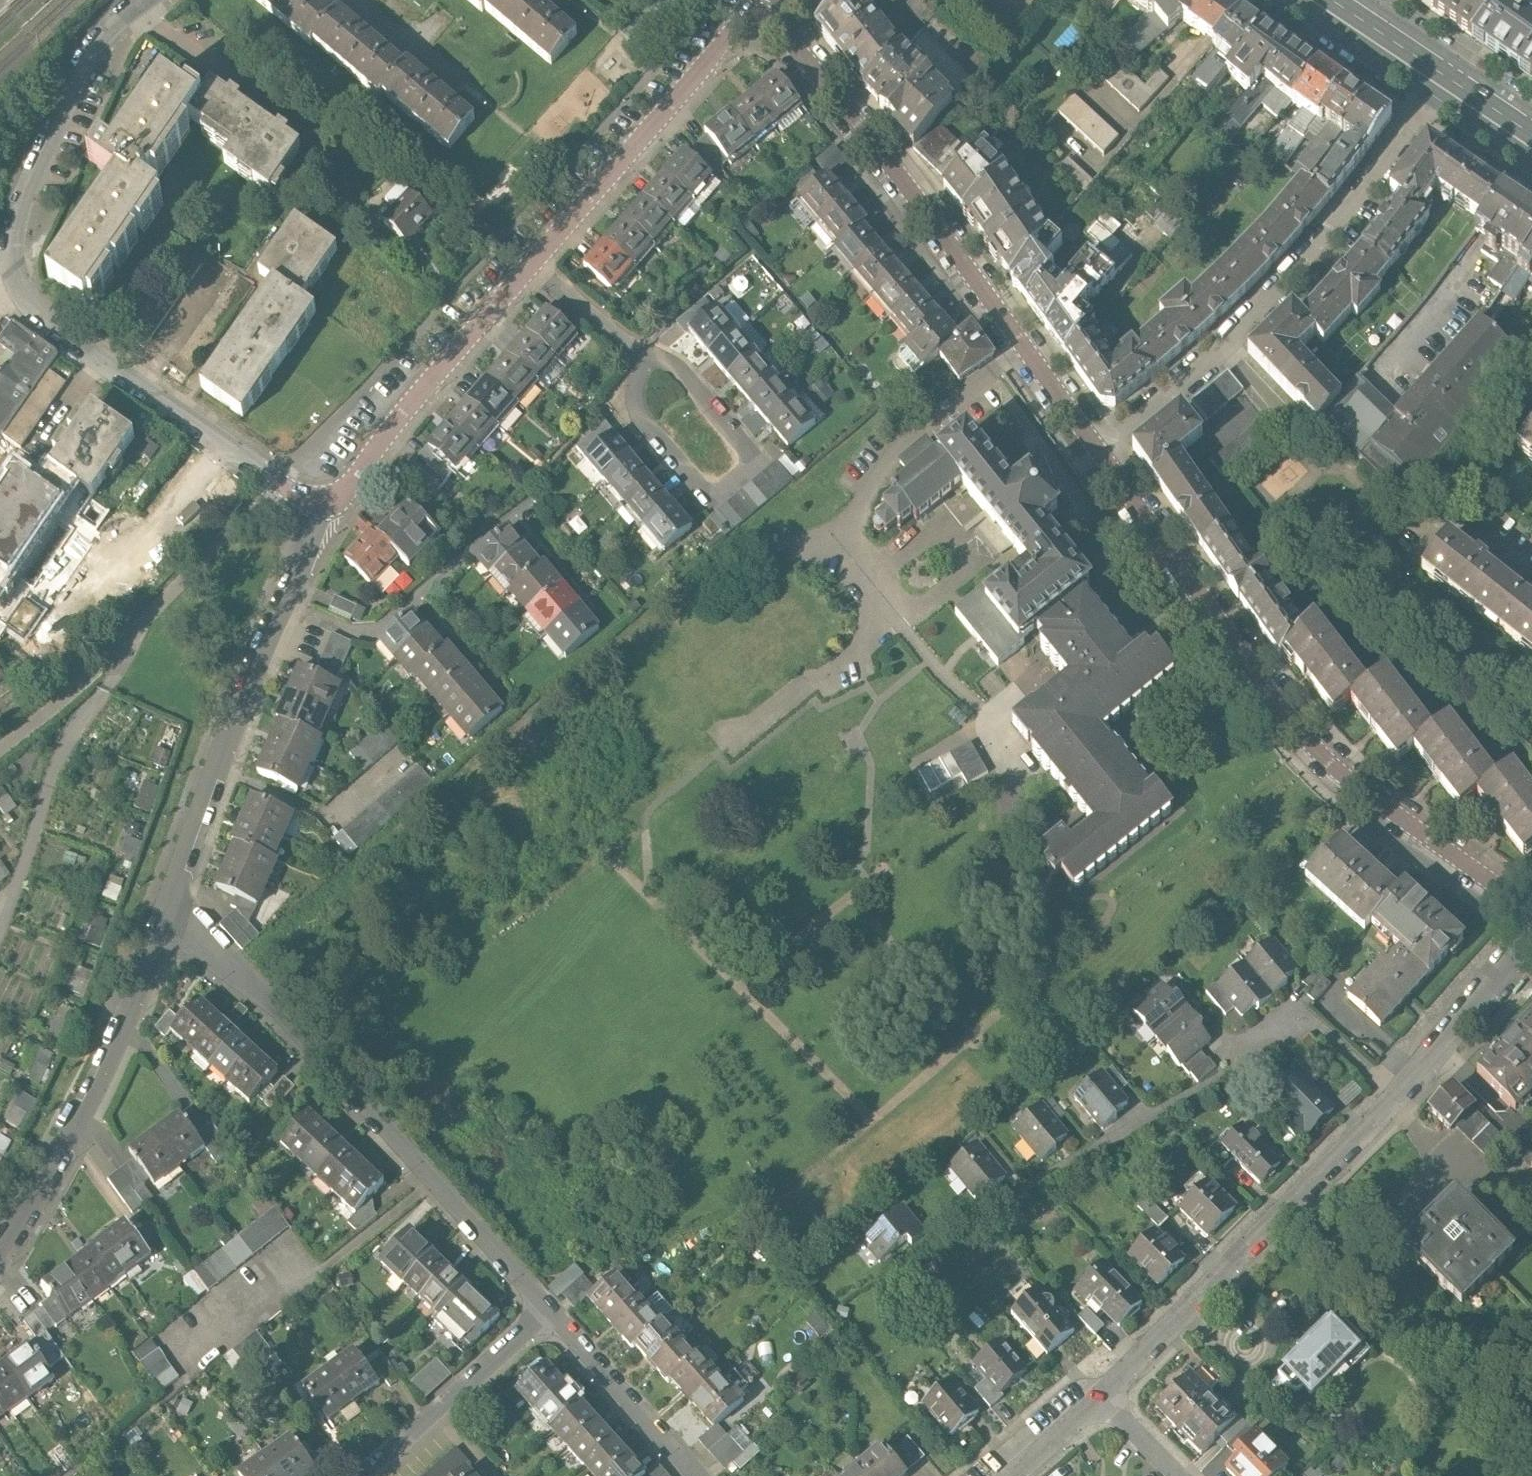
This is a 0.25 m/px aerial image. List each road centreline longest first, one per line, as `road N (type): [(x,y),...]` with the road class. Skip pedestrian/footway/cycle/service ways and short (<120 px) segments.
road 1 (residential): [(325,510),(63,337),(23,292),(11,227),(93,42),(143,0)]
road 2 (residential): [(1531,912),(1361,792),(1300,733),(1101,452)]
road 3 (residential): [(1531,941),(1107,1394)]
road 4 (residential): [(1101,452),(766,0)]
road 5 (residential): [(167,908),(270,996),(550,1309)]
road 6 (residential): [(1101,452),(1302,273),(1382,182),(1445,91)]
road 7 (residential): [(167,908),(325,510)]
road 8 (residential): [(0,1263),(35,1220),(111,1060),(167,908)]
road 9 (residential): [(643,356),(678,365),(698,387),(738,436),(745,469),(709,493),(691,482),(646,427),(637,376)]
road 10 (residential): [(530,264),(755,0)]
road 11 (residential): [(325,510),(530,264)]
road 12 (residential): [(374,1475),(550,1309)]
road 13 (residential): [(550,1309),(695,1475)]
road 14 (primary): [(1311,0),(1445,91)]
road 15 (residential): [(530,264),(643,356)]
road 16 (residential): [(1107,1394),(1012,1475)]

